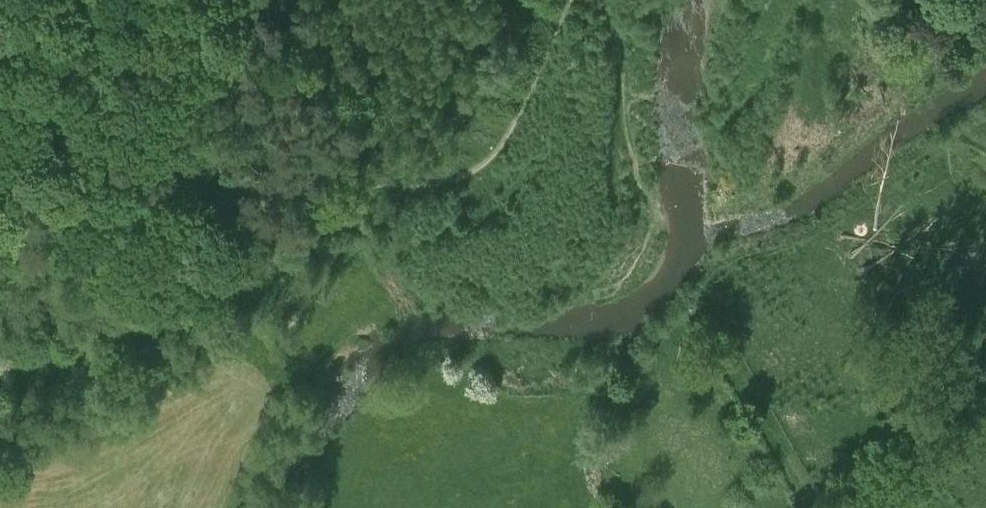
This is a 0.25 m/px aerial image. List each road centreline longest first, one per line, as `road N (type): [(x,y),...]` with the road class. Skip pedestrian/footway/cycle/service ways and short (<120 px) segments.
road 1 (track): [(573,0),(508,126),(461,181),(359,190),(303,270),(0,368)]

